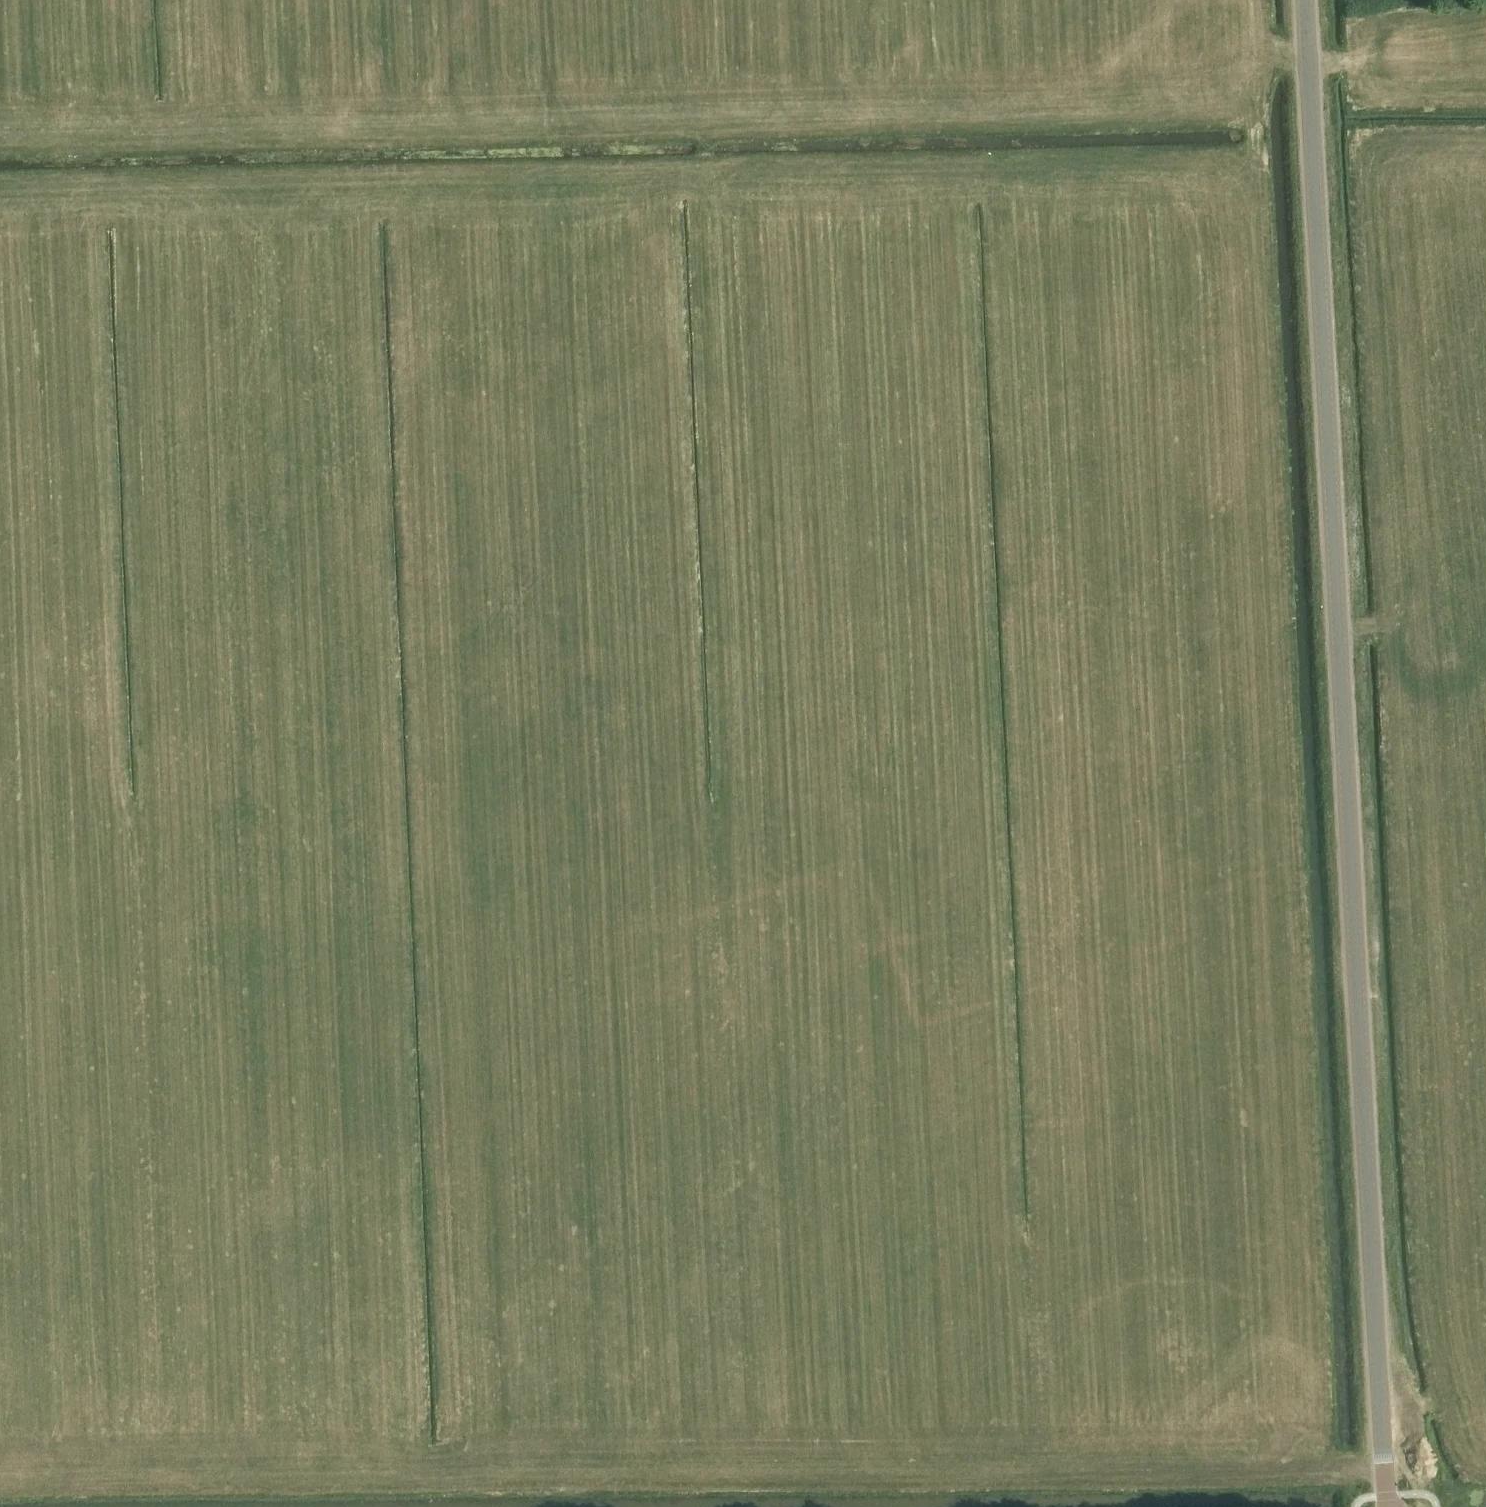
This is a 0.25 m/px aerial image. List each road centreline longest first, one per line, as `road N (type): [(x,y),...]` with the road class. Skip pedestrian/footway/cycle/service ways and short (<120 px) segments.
road 1 (tertiary): [(1387,1506),(1305,0)]

